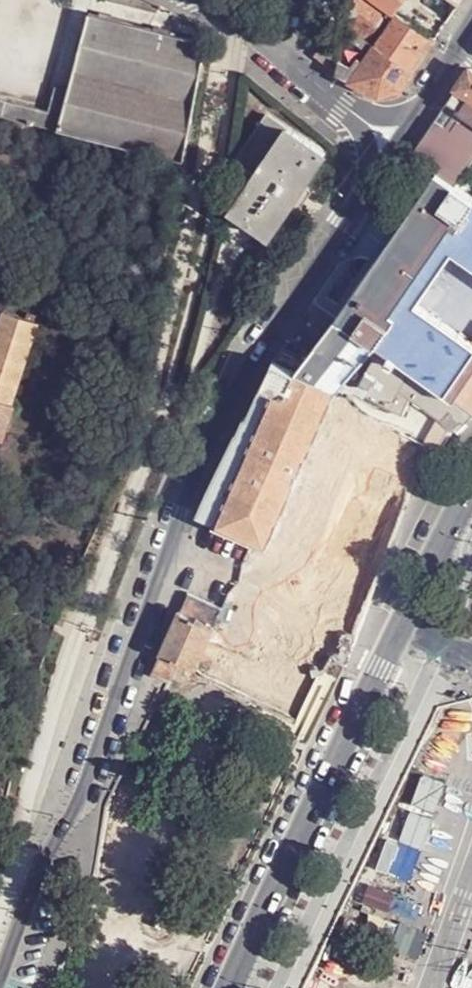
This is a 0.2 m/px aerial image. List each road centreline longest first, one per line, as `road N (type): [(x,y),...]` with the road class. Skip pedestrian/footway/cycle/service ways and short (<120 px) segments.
road 1 (tertiary): [(397,141),(261,346),(207,450),(75,807),(45,853),(0,977)]
road 2 (tertiary): [(227,987),(471,483)]
road 3 (residential): [(210,0),(397,141)]

